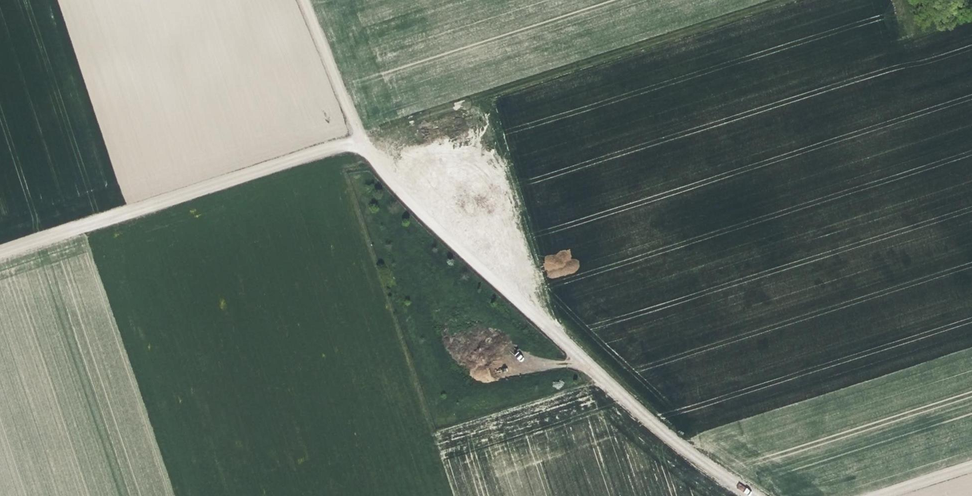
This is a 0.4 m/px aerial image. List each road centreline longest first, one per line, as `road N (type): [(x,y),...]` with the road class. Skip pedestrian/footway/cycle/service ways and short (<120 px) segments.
road 1 (track): [(0,253),(790,0)]
road 2 (track): [(754,495),(696,458),(366,159),(351,140),(301,0)]
road 3 (track): [(599,373),(441,428)]

